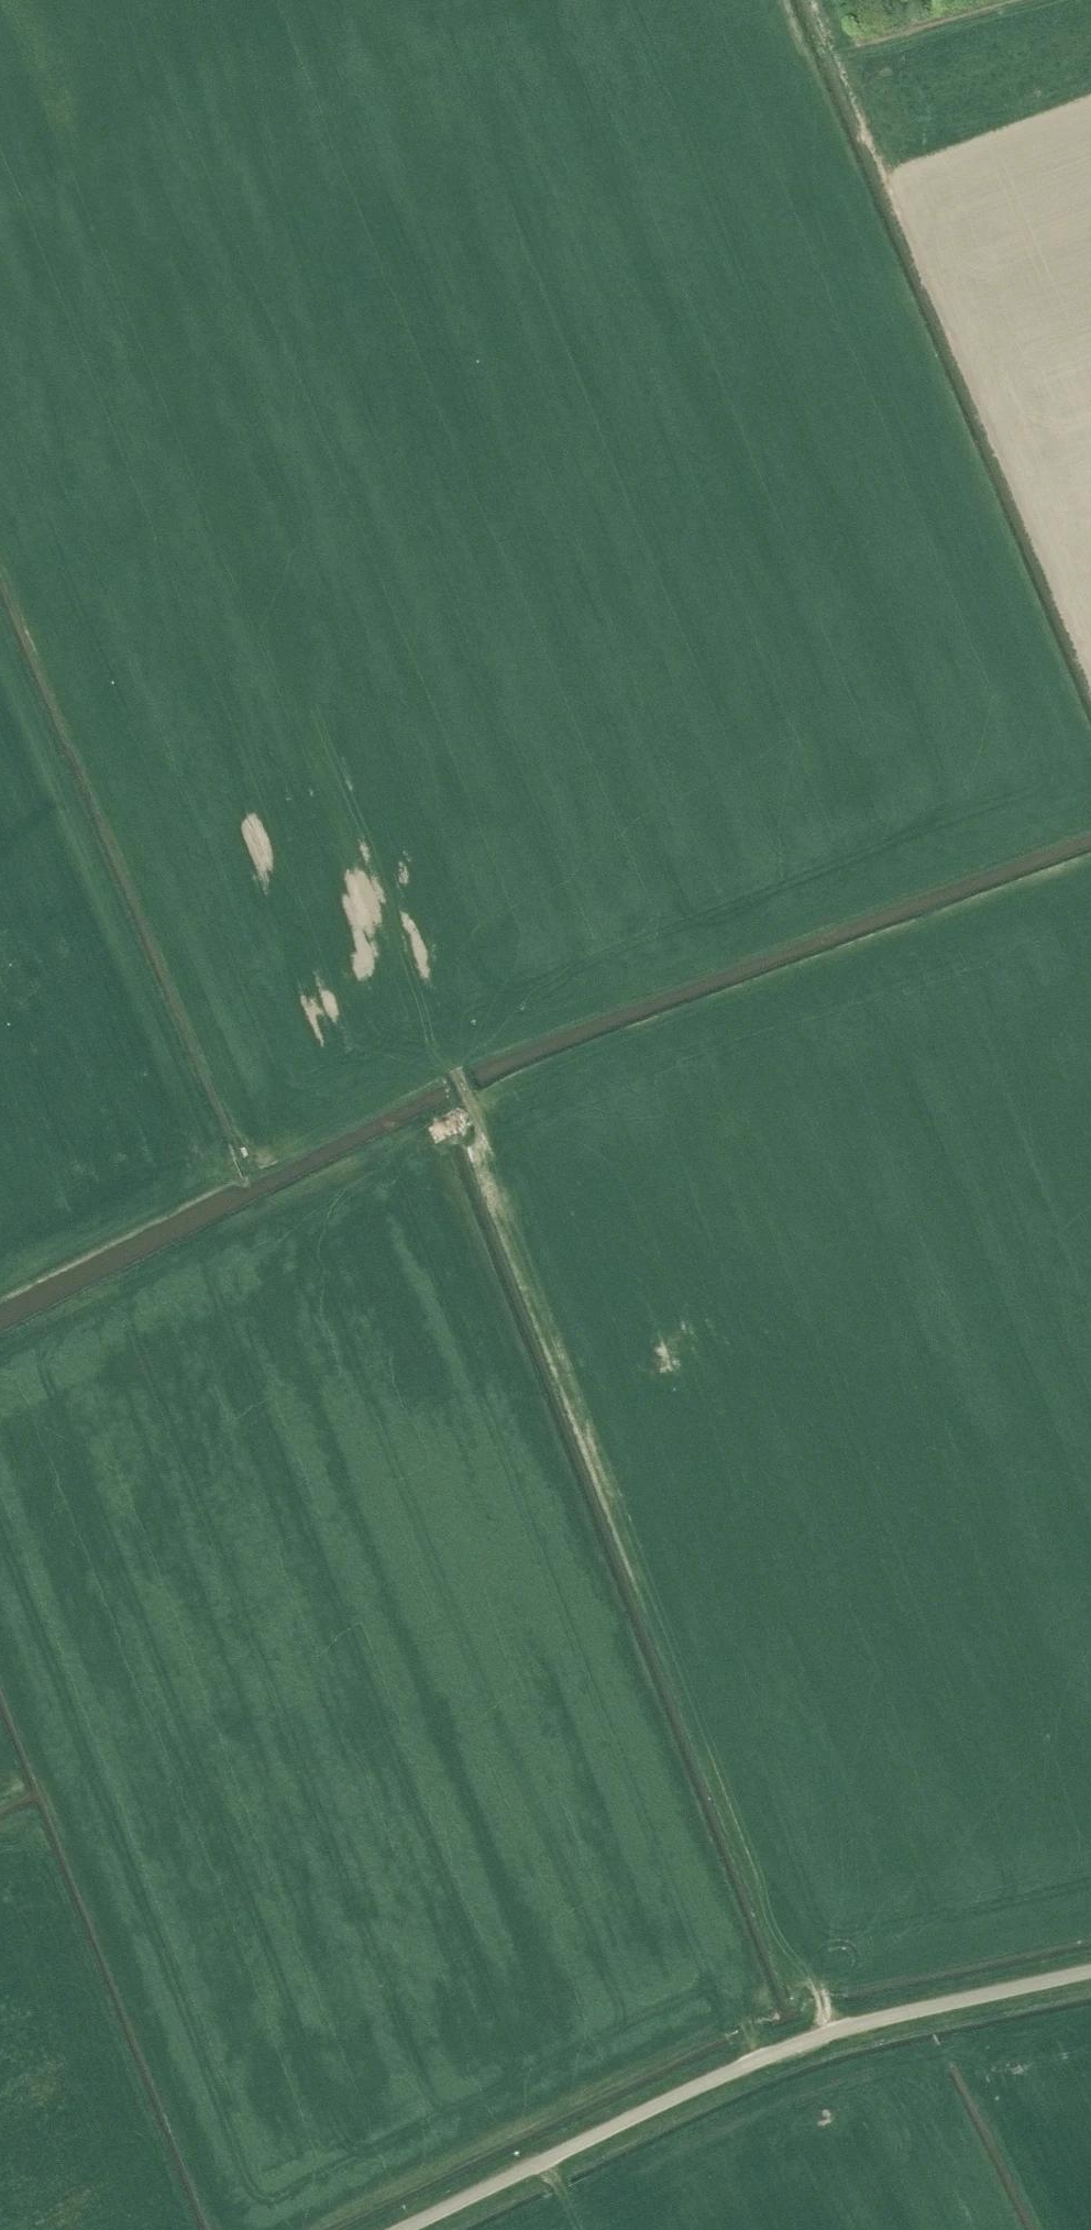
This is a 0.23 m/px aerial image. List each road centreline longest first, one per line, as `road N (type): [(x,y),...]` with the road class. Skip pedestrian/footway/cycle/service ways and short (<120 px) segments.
road 1 (unclassified): [(436,2229),(815,2044),(1090,1990)]

